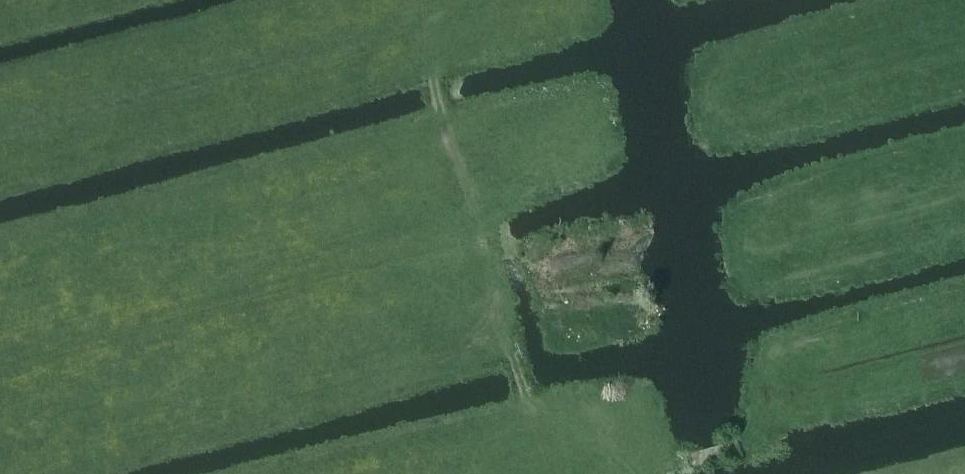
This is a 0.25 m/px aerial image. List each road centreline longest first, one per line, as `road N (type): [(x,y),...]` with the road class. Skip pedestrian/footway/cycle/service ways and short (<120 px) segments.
road 1 (track): [(542,473),(431,68),(458,0)]
road 2 (track): [(630,473),(738,447),(798,409),(964,371)]

